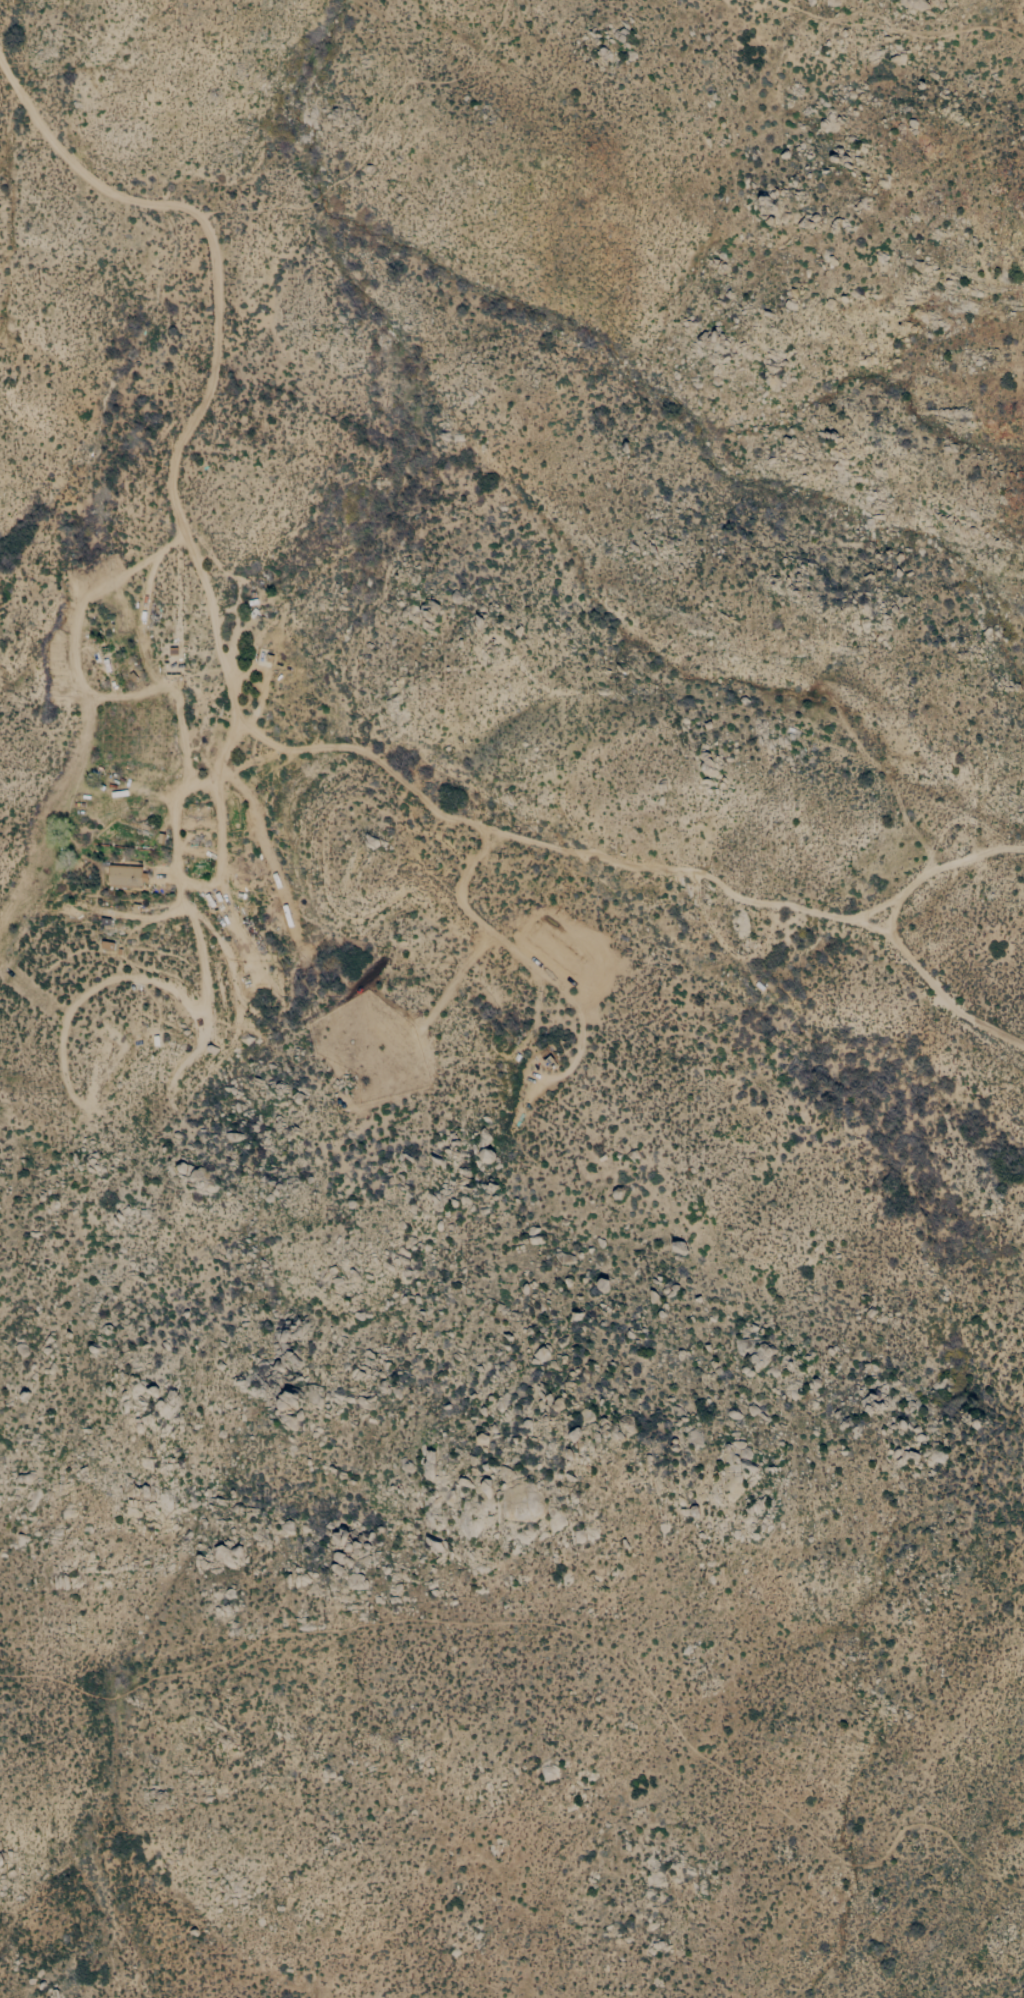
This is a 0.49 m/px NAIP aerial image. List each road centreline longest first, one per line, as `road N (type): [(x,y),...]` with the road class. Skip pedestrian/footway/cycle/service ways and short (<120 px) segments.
road 1 (track): [(0,0),(36,52),(214,178),(216,390),(174,447),(170,497),(236,705),(259,731),(293,749),(350,748),(446,813),(511,839),(702,872),(756,902),(869,917),(906,885),(996,848),(1023,850)]
road 2 (track): [(247,718),(210,779),(188,790),(179,808),(179,873),(204,885),(220,879),(224,818),(210,779),(293,749)]
road 3 (track): [(188,790),(179,696),(163,687),(95,695),(74,665),(73,629),(82,603),(185,536)]

